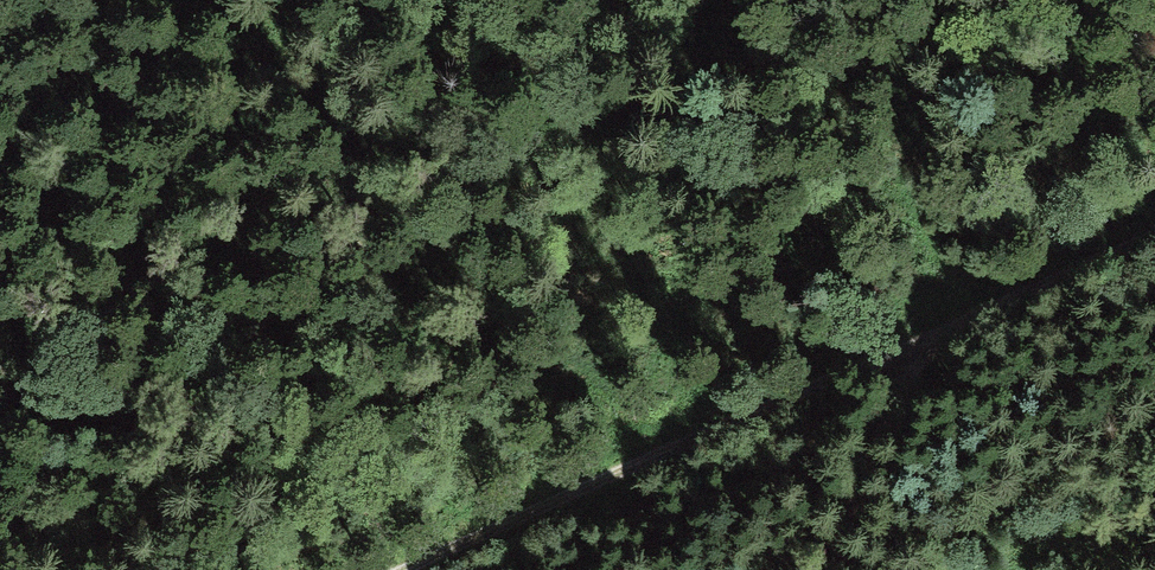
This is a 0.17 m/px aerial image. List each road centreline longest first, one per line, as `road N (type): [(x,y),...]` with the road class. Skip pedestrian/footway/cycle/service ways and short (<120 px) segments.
road 1 (track): [(1154,234),(411,569)]
road 2 (track): [(914,339),(852,465),(815,569)]
road 3 (track): [(206,0),(0,59)]

